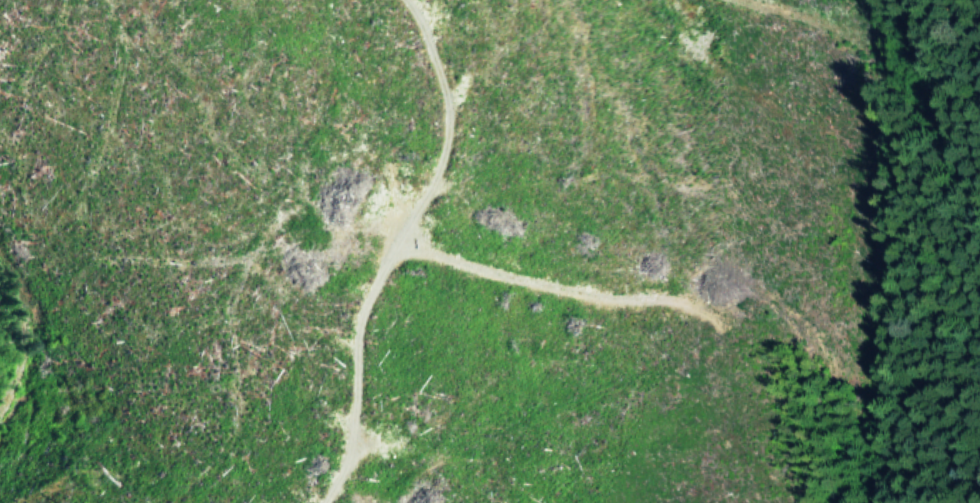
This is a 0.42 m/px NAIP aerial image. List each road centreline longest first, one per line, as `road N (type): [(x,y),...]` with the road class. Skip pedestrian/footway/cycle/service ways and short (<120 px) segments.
road 1 (track): [(408,0),(460,91),(457,140),(377,316),(371,447),(345,502)]
road 2 (track): [(701,295),(525,284),(457,264),(409,238)]
road 3 (track): [(0,256),(25,290),(32,331),(0,411)]
road 4 (track): [(869,27),(735,0)]

